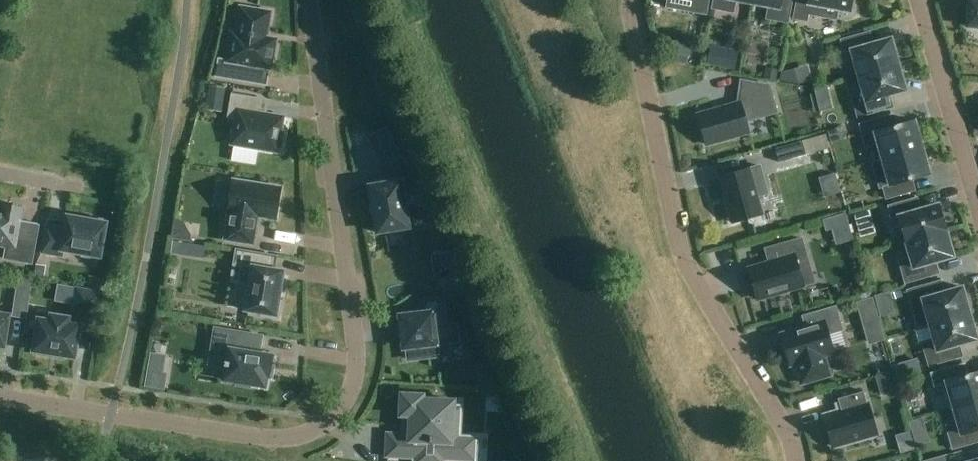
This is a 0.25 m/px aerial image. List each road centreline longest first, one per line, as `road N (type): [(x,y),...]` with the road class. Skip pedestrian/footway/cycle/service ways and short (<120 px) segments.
road 1 (residential): [(312,0),(358,348),(349,393),(326,422),(293,439),(0,397)]
road 2 (track): [(534,0),(605,157),(723,460)]
road 3 (residential): [(795,460),(791,441),(678,242),(629,0)]
road 4 (residential): [(921,0),(977,202)]

